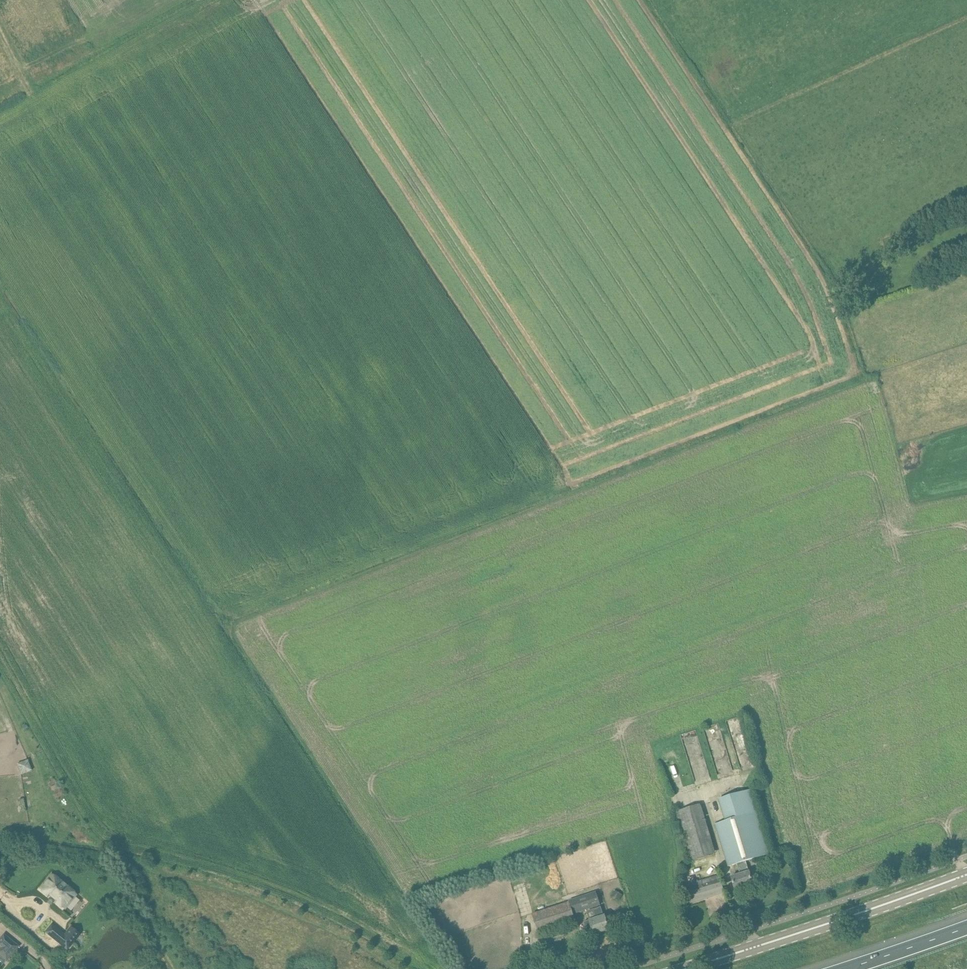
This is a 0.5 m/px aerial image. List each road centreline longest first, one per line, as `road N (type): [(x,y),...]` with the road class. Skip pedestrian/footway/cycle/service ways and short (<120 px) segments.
road 1 (tertiary): [(689,968),(966,875)]
road 2 (motorway): [(966,927),(844,968)]

